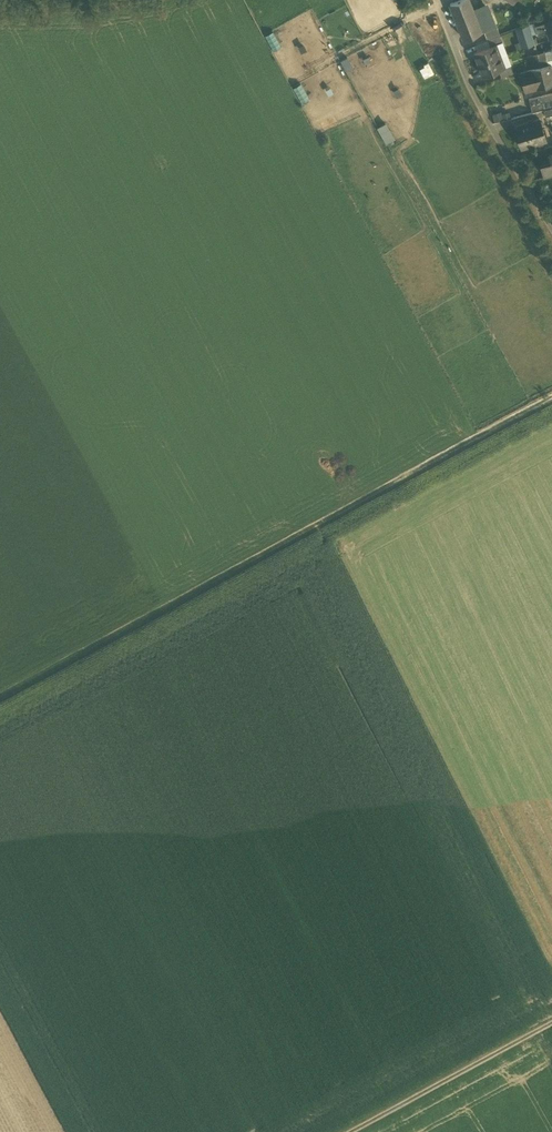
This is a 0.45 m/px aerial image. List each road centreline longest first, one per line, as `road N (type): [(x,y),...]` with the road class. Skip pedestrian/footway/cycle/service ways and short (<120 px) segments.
road 1 (track): [(551,396),(0,696)]
road 2 (residential): [(551,230),(470,87),(436,0)]
road 3 (track): [(551,1024),(353,1131)]
road 4 (track): [(0,10),(139,0)]

